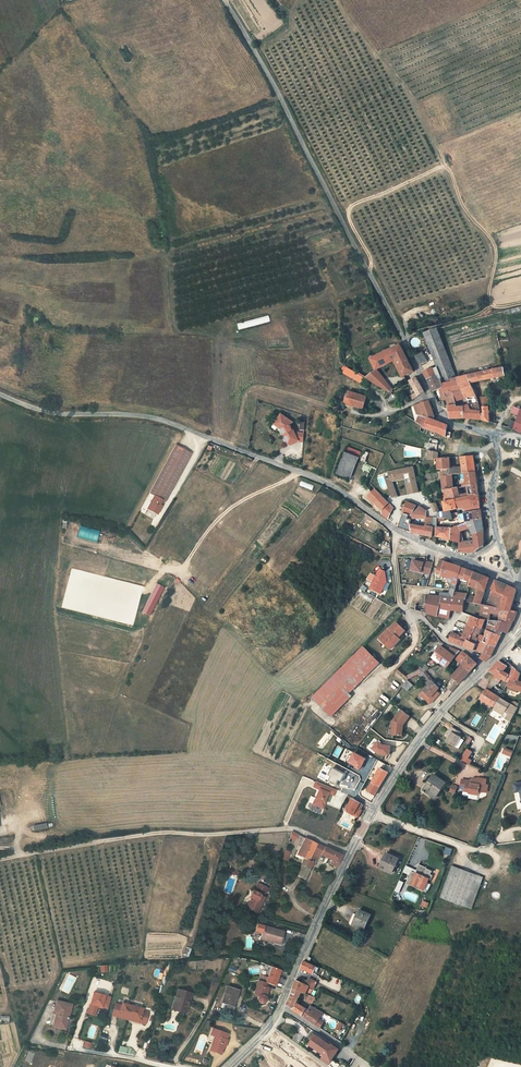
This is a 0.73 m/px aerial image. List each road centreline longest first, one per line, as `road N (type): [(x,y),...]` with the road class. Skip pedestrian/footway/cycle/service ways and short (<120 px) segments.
road 1 (unclassified): [(497,433),(439,414),(278,91),(223,0)]
road 2 (unclassified): [(0,395),(47,412),(163,421),(324,481),(396,530)]
road 3 (residential): [(0,860),(158,832),(291,829),(350,857)]
road 4 (unclassified): [(350,857),(410,750),(486,666)]
road 5 (residential): [(486,666),(400,606),(396,530)]
road 6 (unclassified): [(281,1006),(350,857)]

